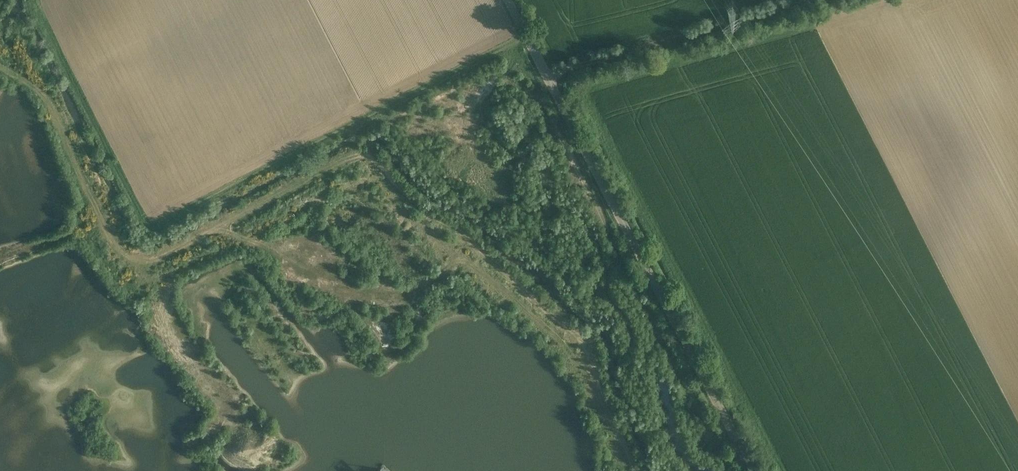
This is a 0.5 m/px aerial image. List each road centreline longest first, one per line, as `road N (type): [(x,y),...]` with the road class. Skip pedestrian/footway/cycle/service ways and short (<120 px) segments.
road 1 (unclassified): [(509,0),(753,470)]
road 2 (track): [(547,75),(813,0)]

